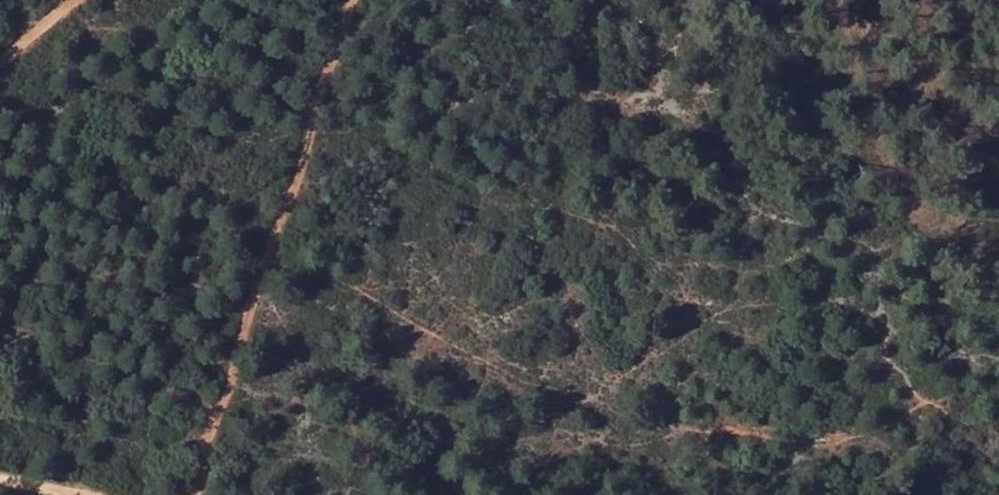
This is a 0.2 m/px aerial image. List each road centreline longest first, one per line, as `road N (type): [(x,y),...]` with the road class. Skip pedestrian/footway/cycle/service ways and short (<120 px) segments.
road 1 (track): [(0,465),(143,494)]

